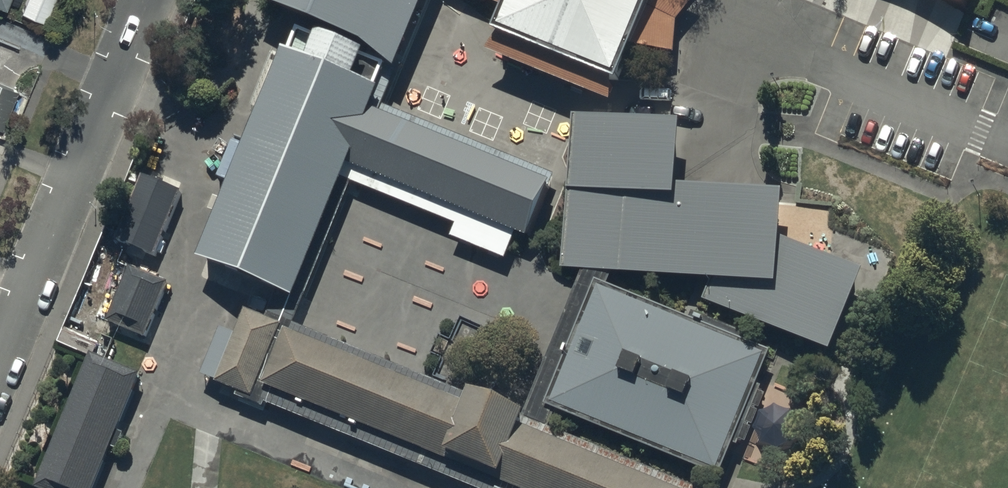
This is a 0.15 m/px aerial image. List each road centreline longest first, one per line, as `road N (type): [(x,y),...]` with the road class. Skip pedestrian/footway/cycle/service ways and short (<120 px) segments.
road 1 (residential): [(0,359),(149,0)]

